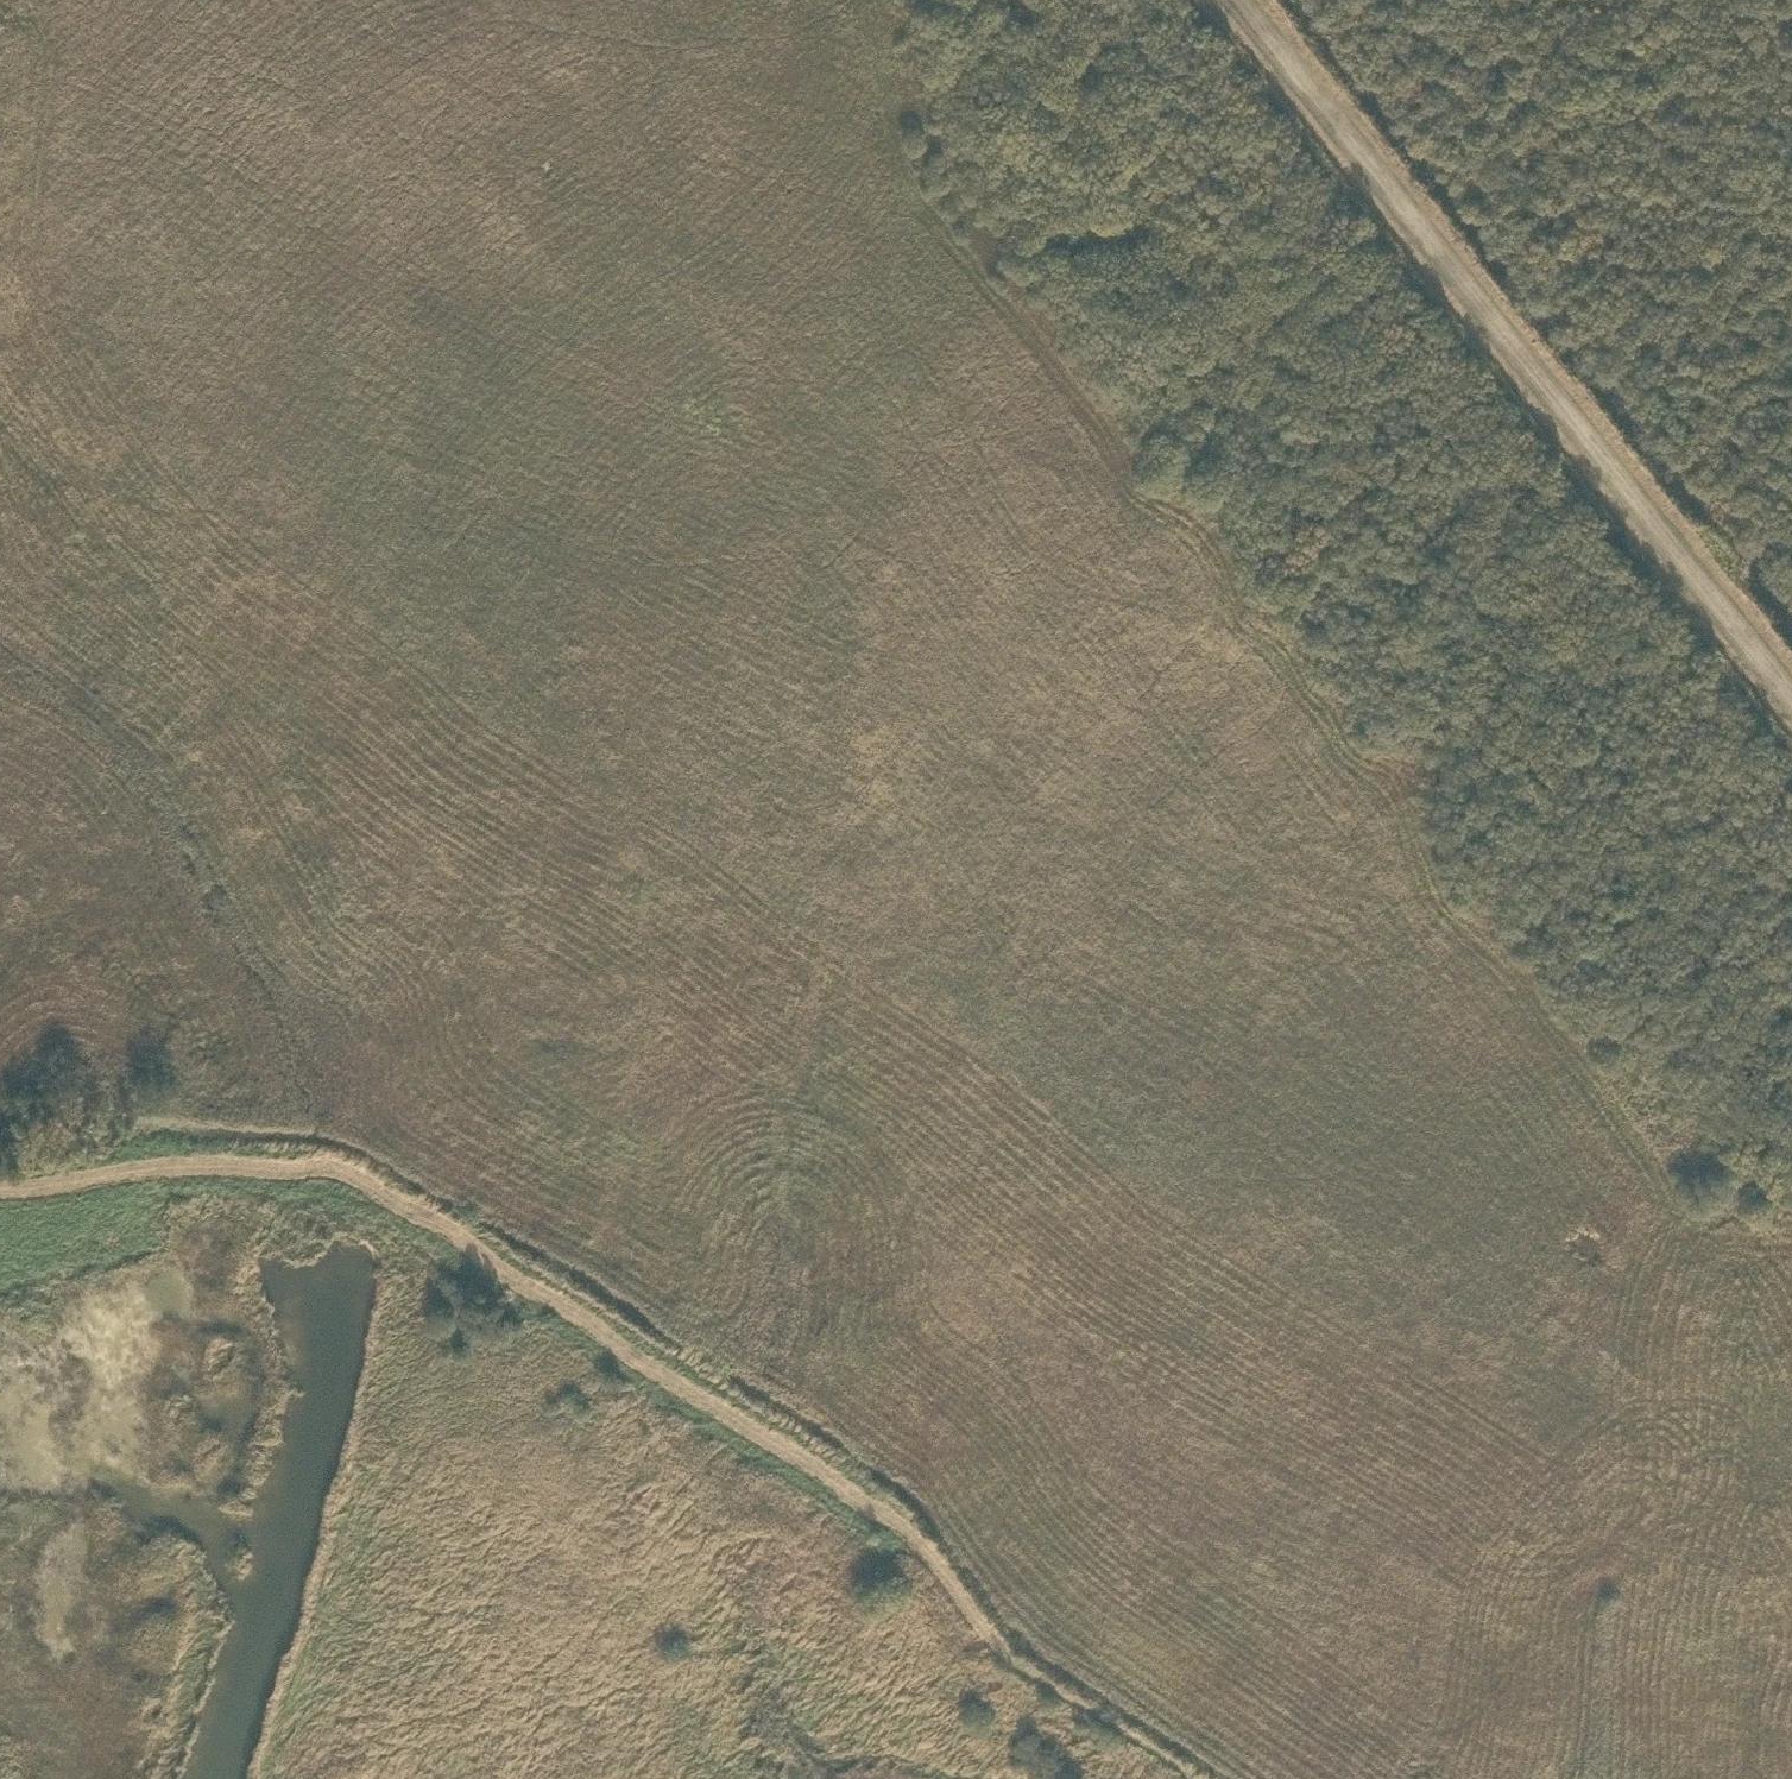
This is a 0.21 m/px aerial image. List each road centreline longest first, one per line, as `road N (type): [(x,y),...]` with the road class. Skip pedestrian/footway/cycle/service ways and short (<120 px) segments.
road 1 (track): [(1238,0),(1791,692)]

